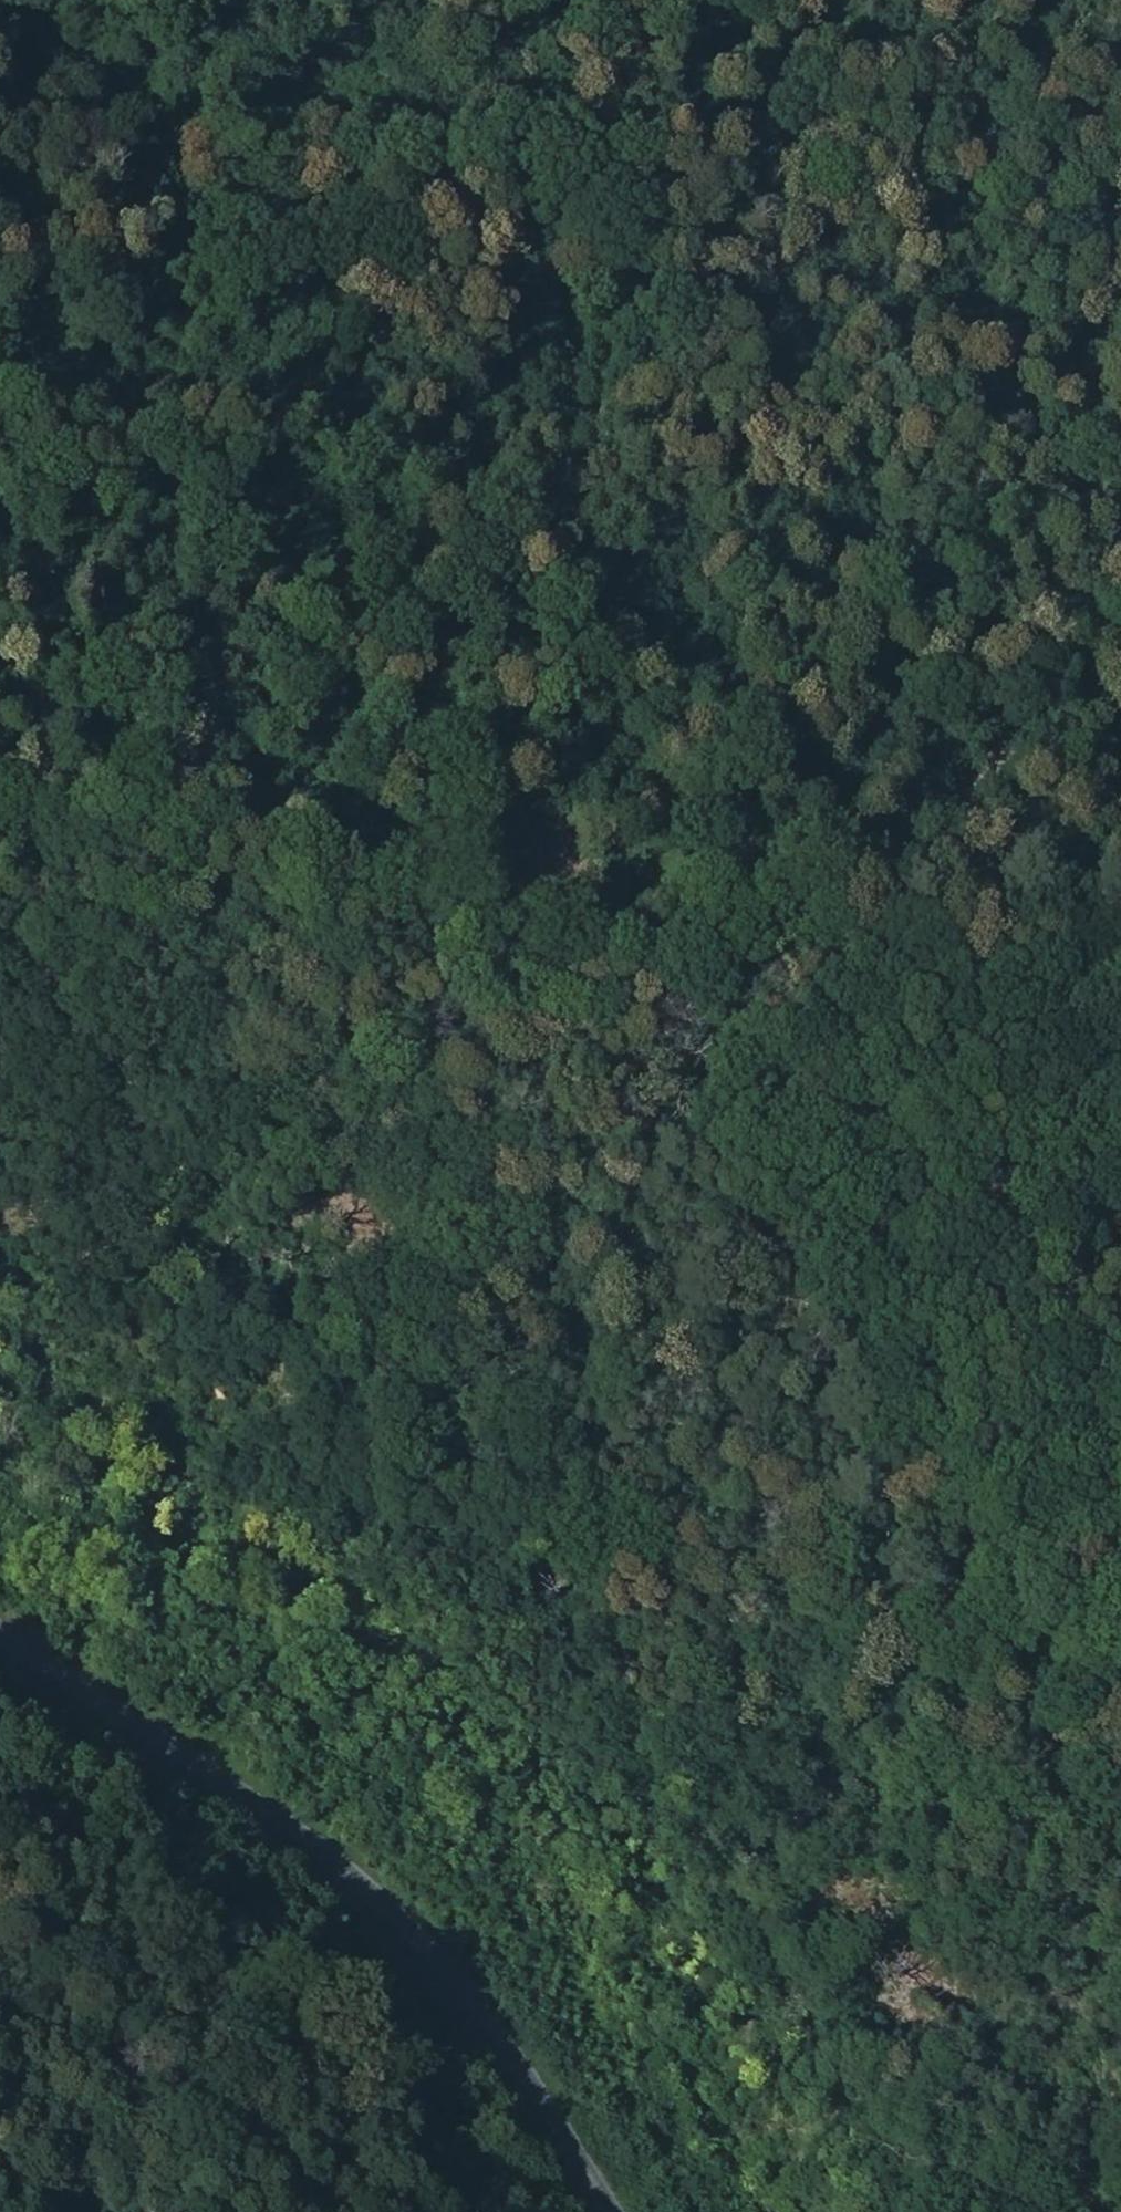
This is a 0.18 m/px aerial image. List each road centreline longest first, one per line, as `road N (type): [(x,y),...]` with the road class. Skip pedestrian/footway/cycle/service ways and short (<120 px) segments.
road 1 (tertiary): [(607,2211),(472,2005),(411,1938),(319,1855),(0,1635)]

